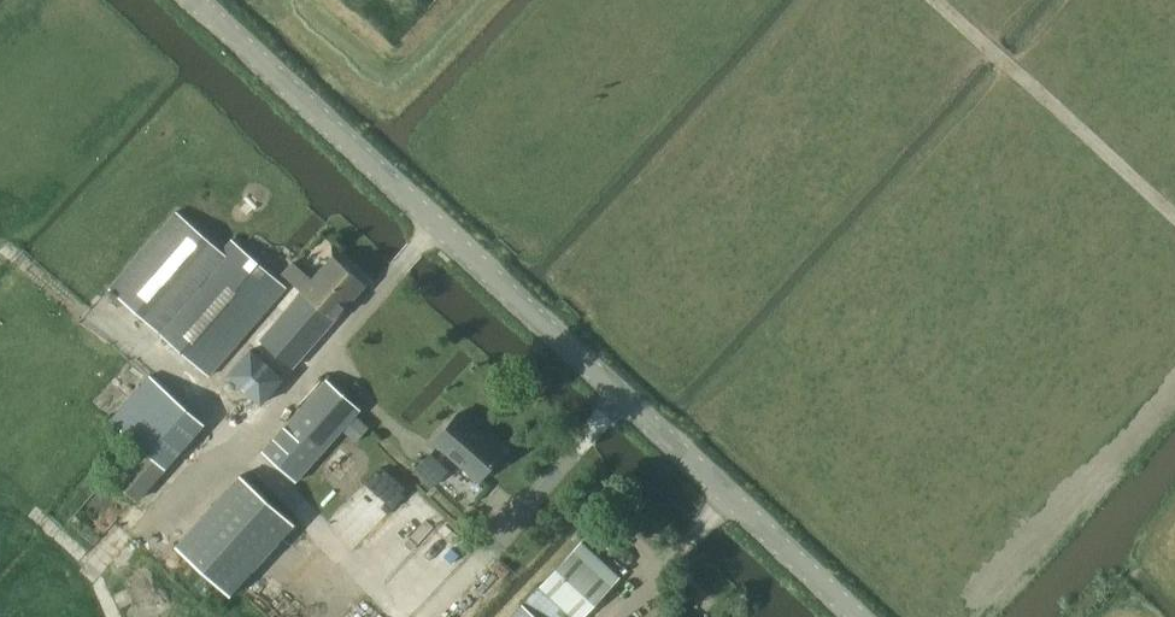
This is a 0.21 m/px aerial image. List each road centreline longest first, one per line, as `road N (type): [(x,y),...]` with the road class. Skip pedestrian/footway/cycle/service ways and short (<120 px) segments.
road 1 (unclassified): [(851,616),(720,504),(192,0)]
road 2 (track): [(1174,223),(924,0)]
road 3 (track): [(228,432),(92,566),(113,616)]

